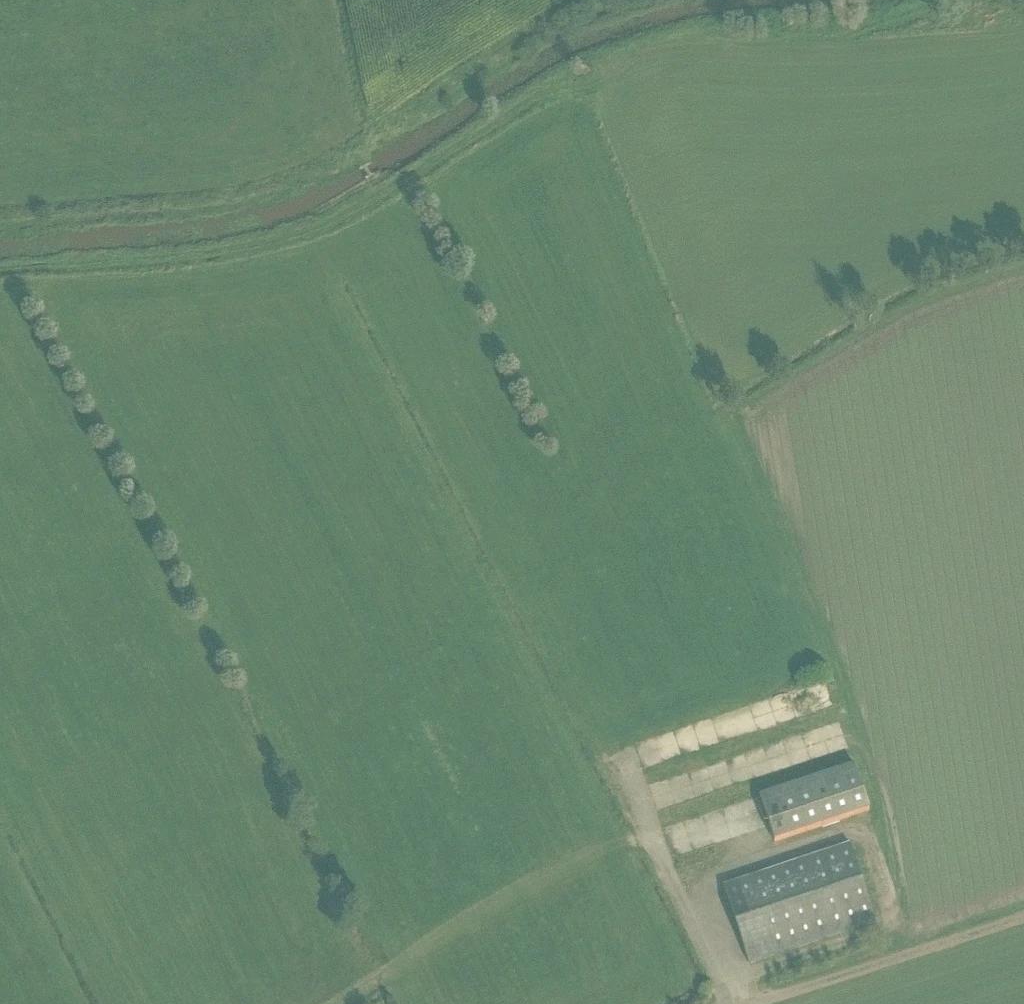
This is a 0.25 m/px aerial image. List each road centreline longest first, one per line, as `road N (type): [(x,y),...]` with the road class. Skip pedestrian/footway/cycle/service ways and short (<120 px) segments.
road 1 (unclassified): [(751,1003),(1023,911)]

